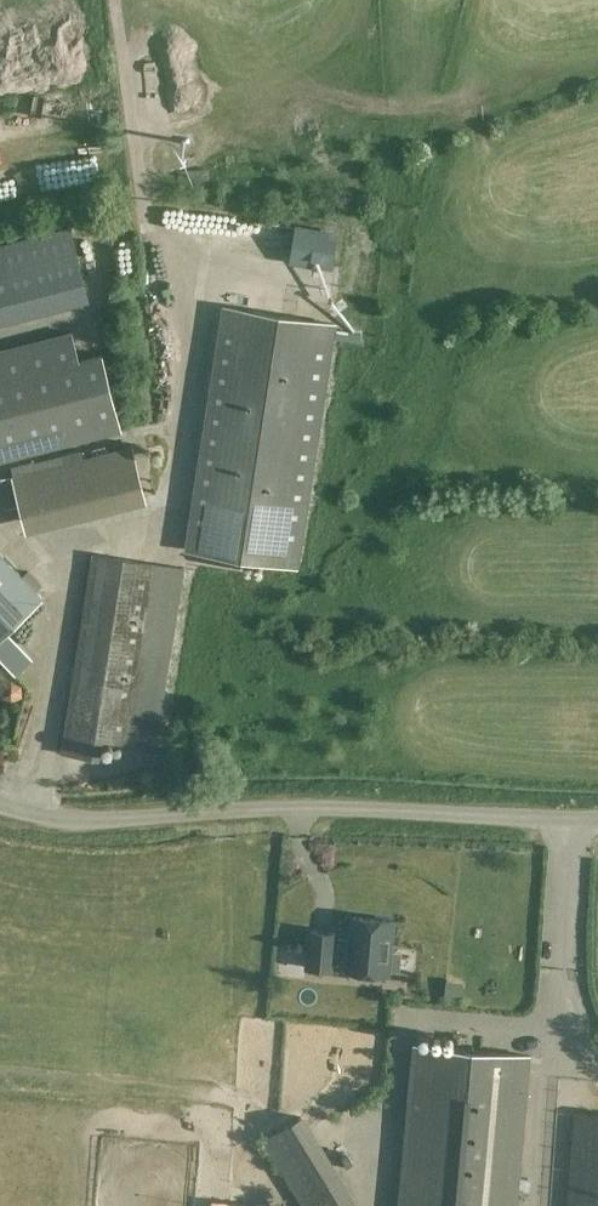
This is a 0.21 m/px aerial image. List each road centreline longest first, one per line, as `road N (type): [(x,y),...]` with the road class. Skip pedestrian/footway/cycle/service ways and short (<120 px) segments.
road 1 (unclassified): [(597,819),(27,816),(0,807)]
road 2 (track): [(91,267),(126,227),(138,188),(117,0)]

